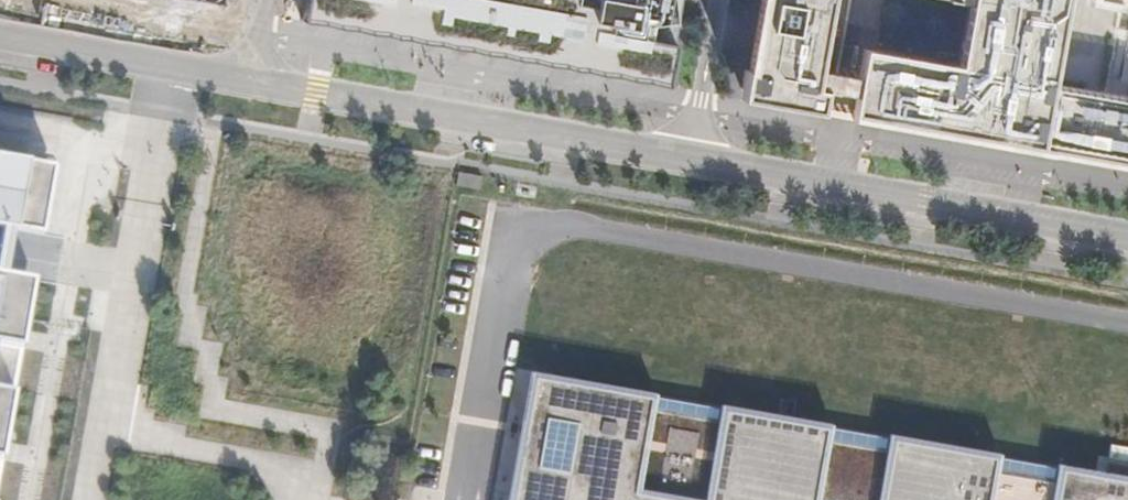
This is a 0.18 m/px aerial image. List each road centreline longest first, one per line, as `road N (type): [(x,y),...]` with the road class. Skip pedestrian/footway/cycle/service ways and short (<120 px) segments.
road 1 (secondary): [(687,154),(0,34)]
road 2 (secondary): [(1127,230),(687,154)]
road 3 (residential): [(718,0),(687,154)]

